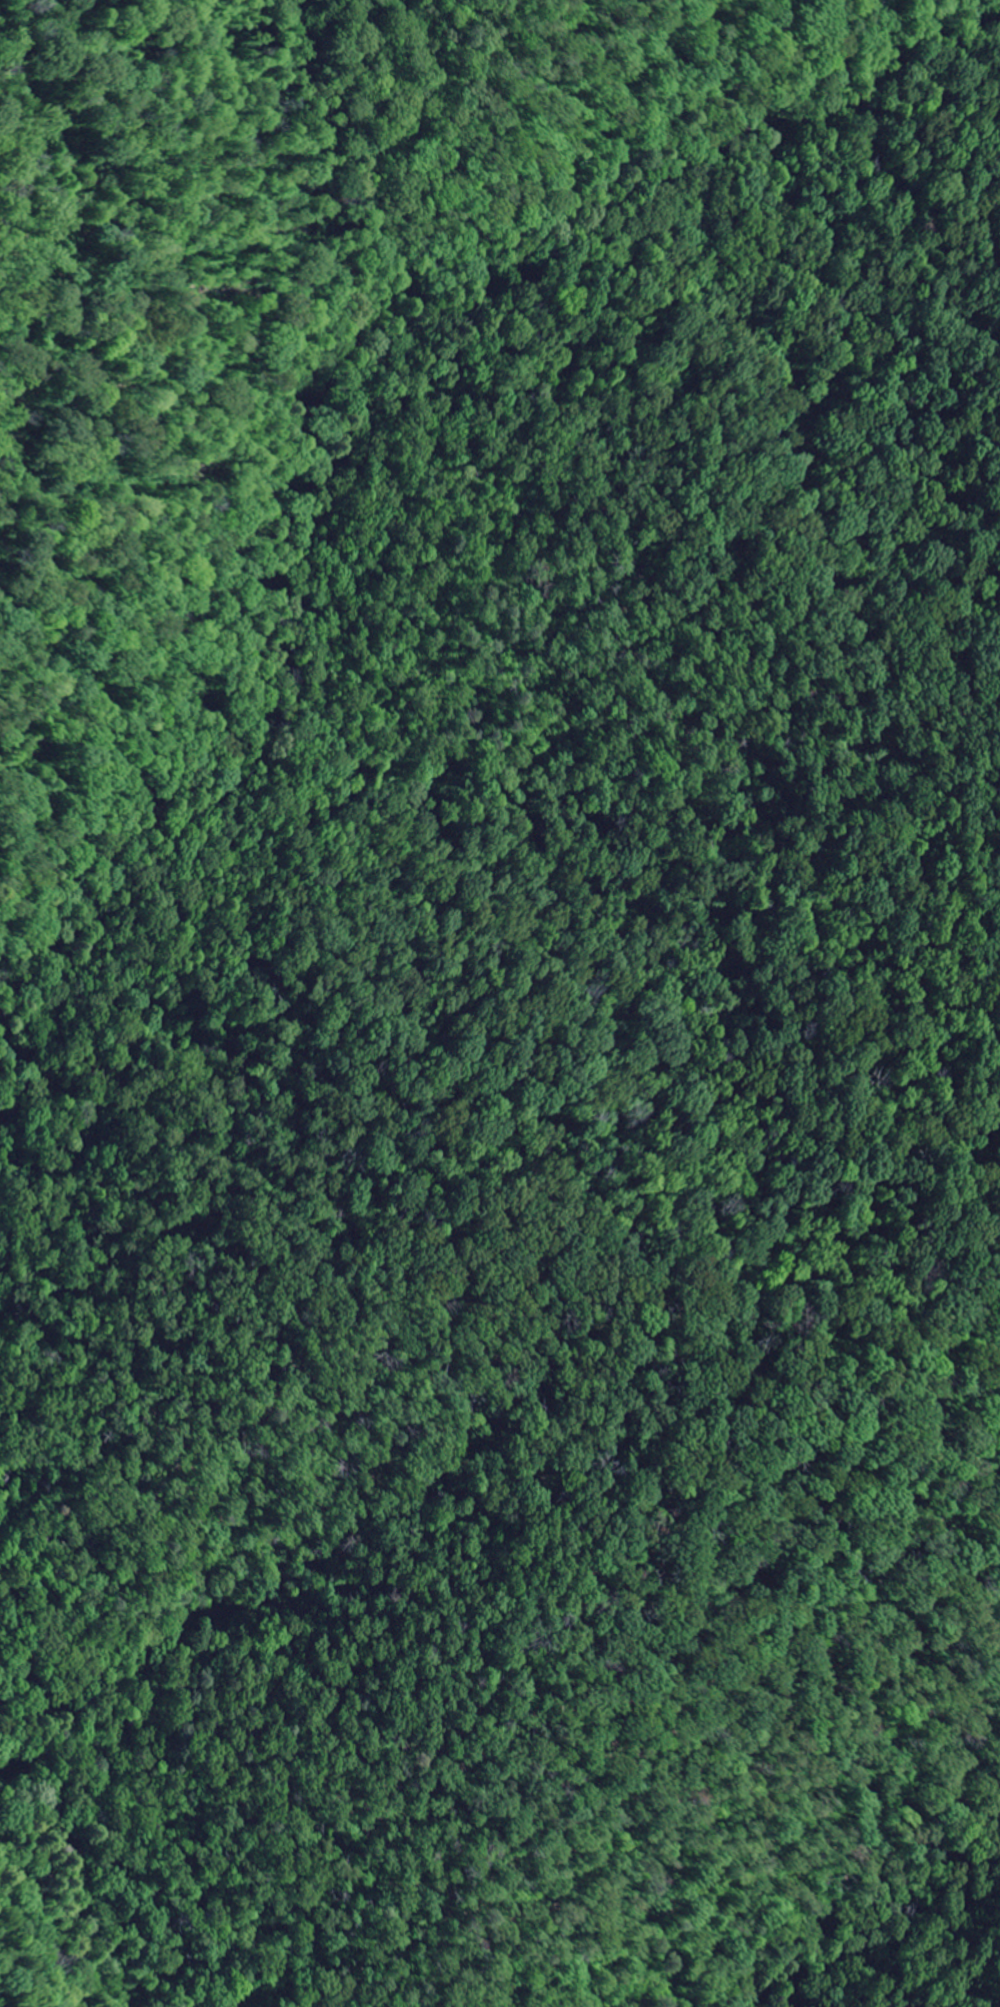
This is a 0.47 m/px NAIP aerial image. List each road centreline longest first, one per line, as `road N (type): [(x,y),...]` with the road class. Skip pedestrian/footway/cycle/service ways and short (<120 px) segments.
road 1 (track): [(327,199),(169,767),(0,1286)]
road 2 (track): [(0,48),(45,122),(61,270),(0,484)]
road 3 (track): [(0,1851),(54,1954),(98,2006)]

